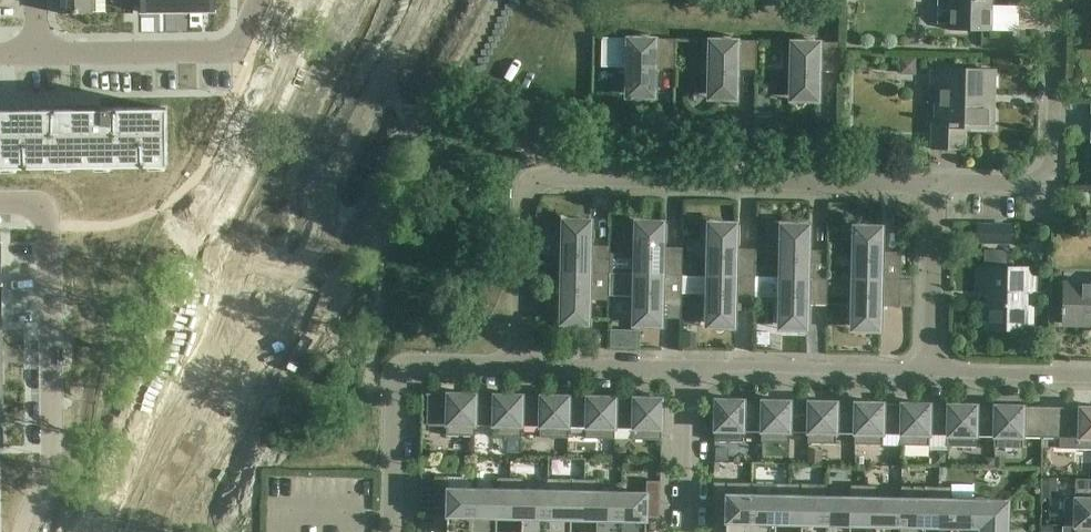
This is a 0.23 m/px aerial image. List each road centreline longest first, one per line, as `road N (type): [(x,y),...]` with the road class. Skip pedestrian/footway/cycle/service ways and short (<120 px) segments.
road 1 (residential): [(521,365),(521,217),(534,176),(932,186)]
road 2 (residential): [(24,531),(50,484),(55,448),(49,219),(40,206),(0,202)]
road 3 (residential): [(932,186),(1022,186),(1050,176),(1056,0)]
road 4 (residential): [(521,365),(406,368),(393,388),(391,531)]
road 5 (residential): [(36,53),(217,52),(234,47),(256,0)]
road 6 (residential): [(692,371),(929,373)]
road 7 (residential): [(932,186),(929,373)]
road 8 (residential): [(692,371),(521,365)]
road 9 (residential): [(1090,377),(929,373)]
road 10 (residential): [(688,531),(692,371)]

